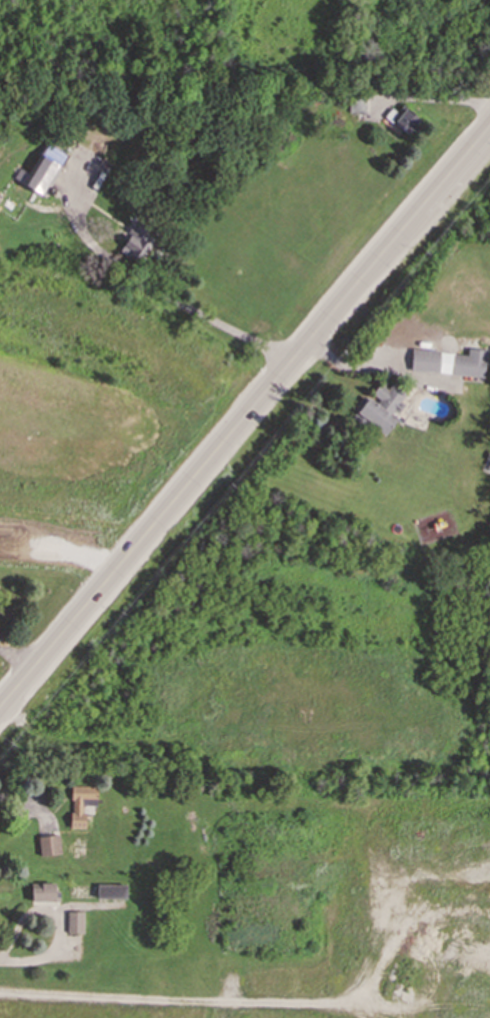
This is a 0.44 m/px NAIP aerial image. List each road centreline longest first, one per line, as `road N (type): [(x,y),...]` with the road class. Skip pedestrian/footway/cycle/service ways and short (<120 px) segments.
road 1 (secondary): [(489,125),(0,707)]

